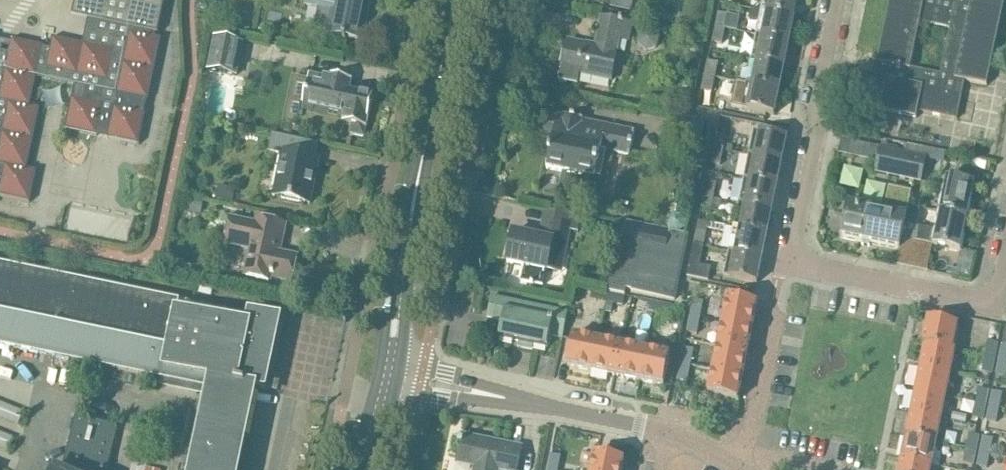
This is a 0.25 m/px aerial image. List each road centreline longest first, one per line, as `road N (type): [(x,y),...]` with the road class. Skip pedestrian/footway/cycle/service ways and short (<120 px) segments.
road 1 (residential): [(371,399),(345,390),(426,0)]
road 2 (residential): [(437,306),(499,0)]
road 3 (residential): [(793,265),(844,0)]
road 4 (residential): [(793,265),(996,304),(1005,257)]
road 5 (secondary): [(412,217),(456,0)]
road 6 (tertiary): [(664,437),(489,397)]
road 7 (secondary): [(412,217),(396,249),(377,374)]

